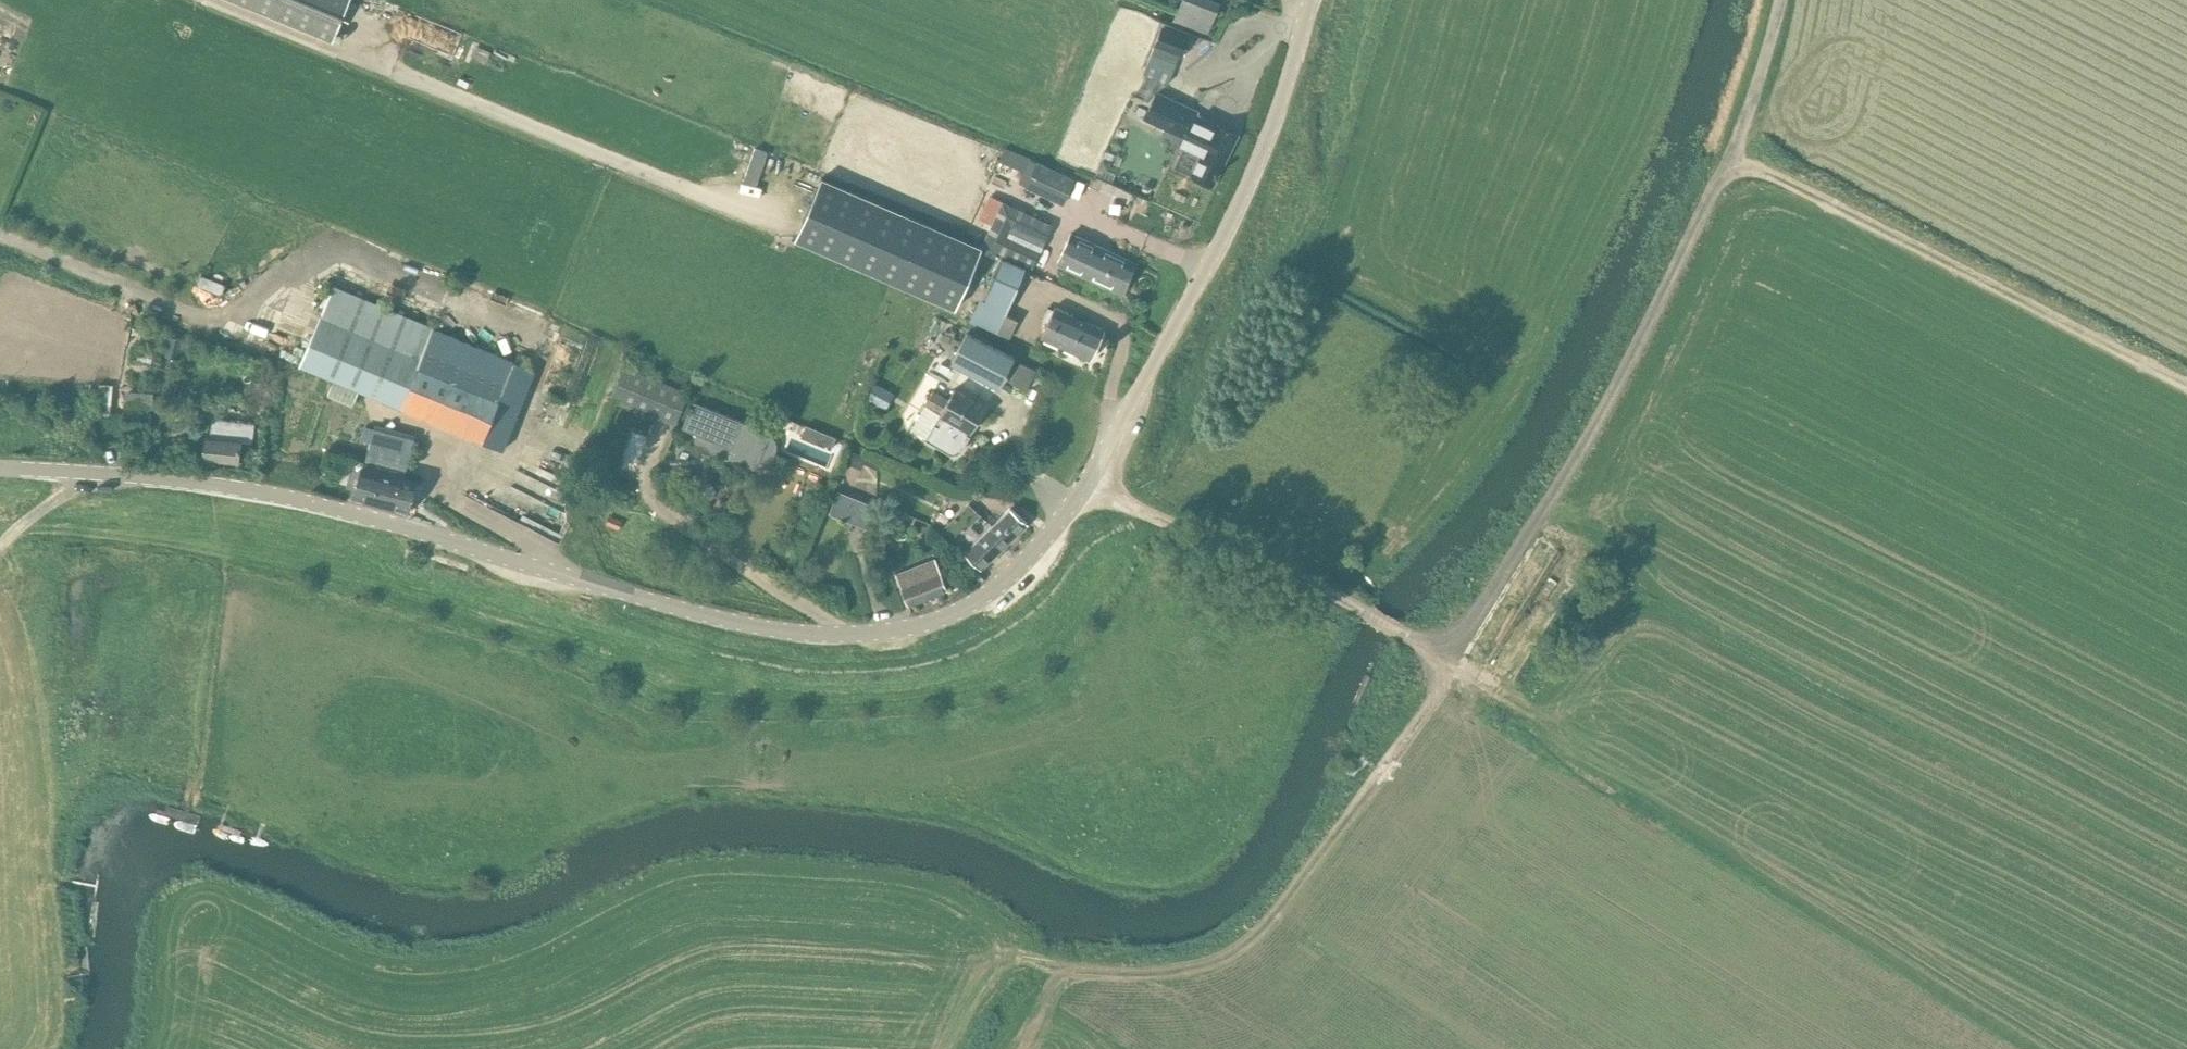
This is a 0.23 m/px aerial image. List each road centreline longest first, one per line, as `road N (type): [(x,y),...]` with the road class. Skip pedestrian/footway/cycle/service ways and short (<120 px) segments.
road 1 (tertiary): [(0,469),(173,480),(271,496),(691,612),(787,631),(854,635),(924,625),(979,602),(1039,549),(1085,485)]
road 2 (track): [(1727,174),(1601,415),(1453,659)]
road 3 (tertiary): [(1311,0),(1264,157),(1085,485)]

